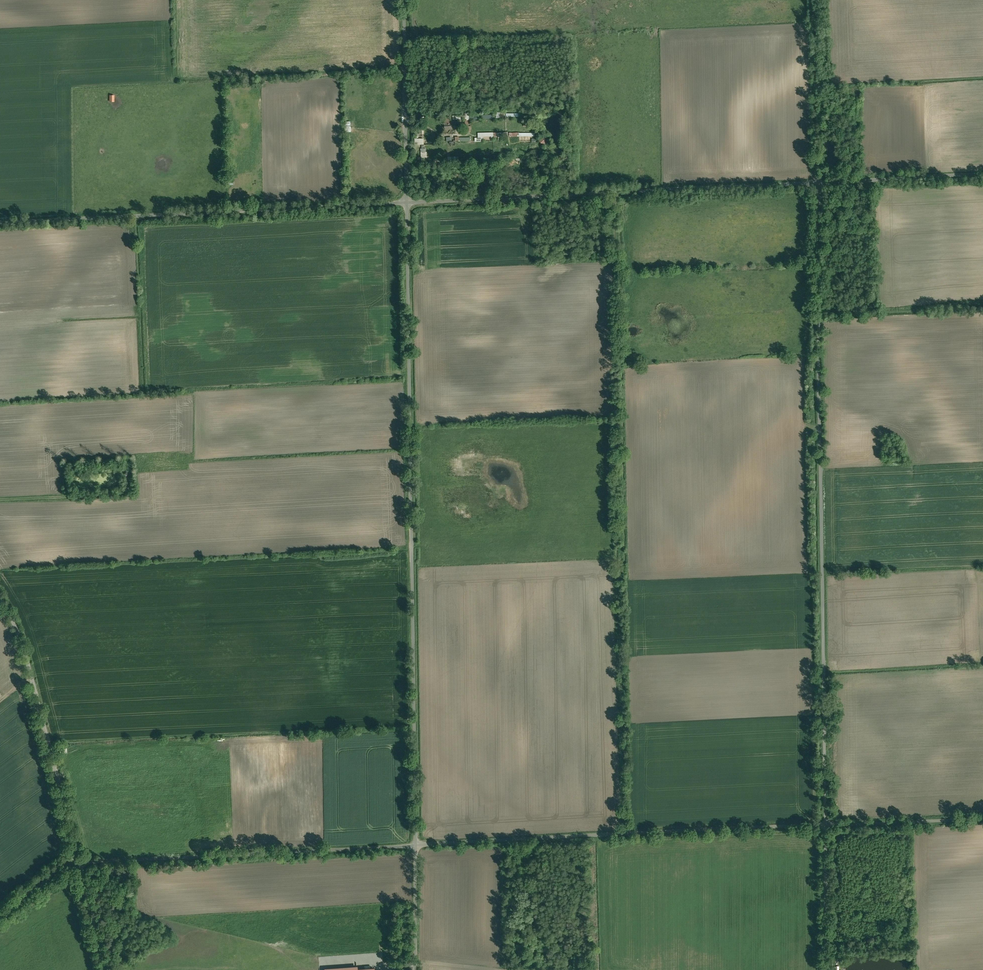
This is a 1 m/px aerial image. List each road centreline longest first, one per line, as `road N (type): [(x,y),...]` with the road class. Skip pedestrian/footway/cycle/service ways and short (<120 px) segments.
road 1 (track): [(828,969),(815,0)]
road 2 (unclassified): [(407,203),(416,845)]
road 3 (unclassified): [(982,174),(407,203)]
road 4 (unclassified): [(982,818),(416,845)]
road 5 (unclassified): [(407,203),(0,221)]
road 6 (unclassified): [(77,863),(416,845)]
road 7 (unclassified): [(77,863),(31,677),(0,601)]
road 8 (unclassified): [(404,0),(407,203)]
road 9 (track): [(0,499),(129,493)]
road 10 (unclassified): [(416,845),(416,969)]

